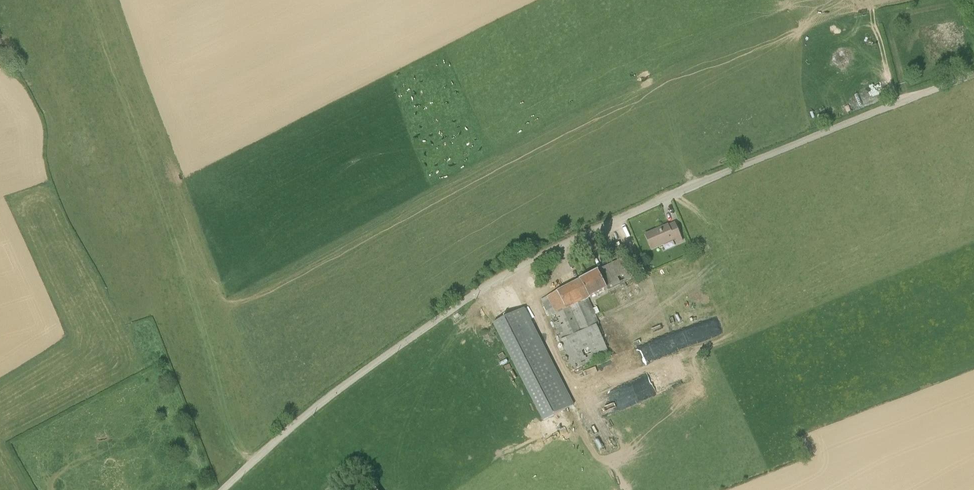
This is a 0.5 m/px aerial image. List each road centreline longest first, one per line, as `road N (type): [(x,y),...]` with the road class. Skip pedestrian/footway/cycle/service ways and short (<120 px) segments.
road 1 (unclassified): [(219,489),(346,382),(522,265),(739,164),(973,74)]

